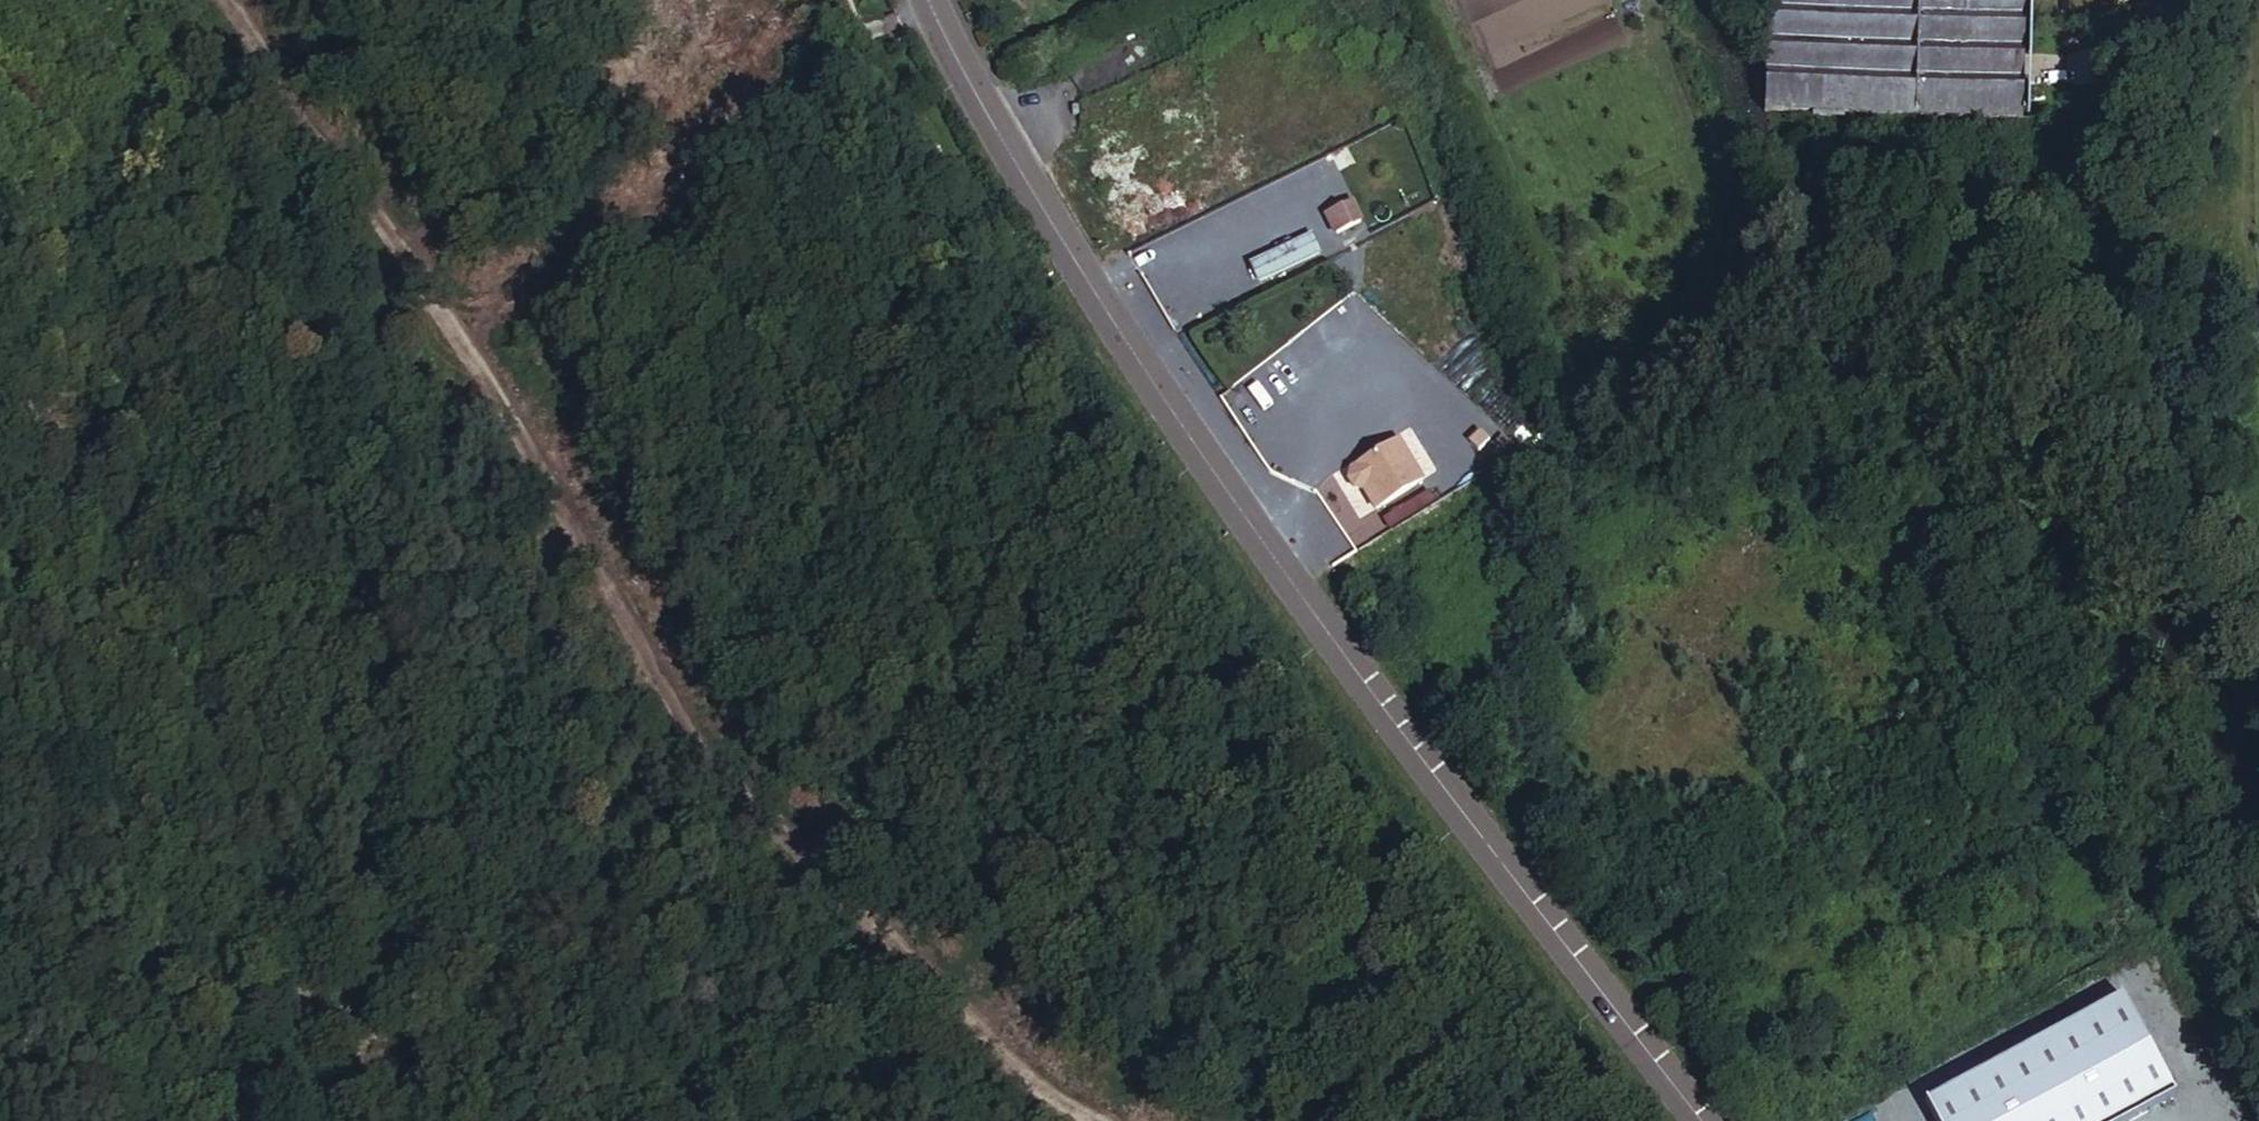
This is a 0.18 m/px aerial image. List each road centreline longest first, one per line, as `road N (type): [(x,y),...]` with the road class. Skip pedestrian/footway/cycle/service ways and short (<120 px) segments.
road 1 (tertiary): [(929,0),(991,120),(1172,408),(1413,748),(1700,1120)]

